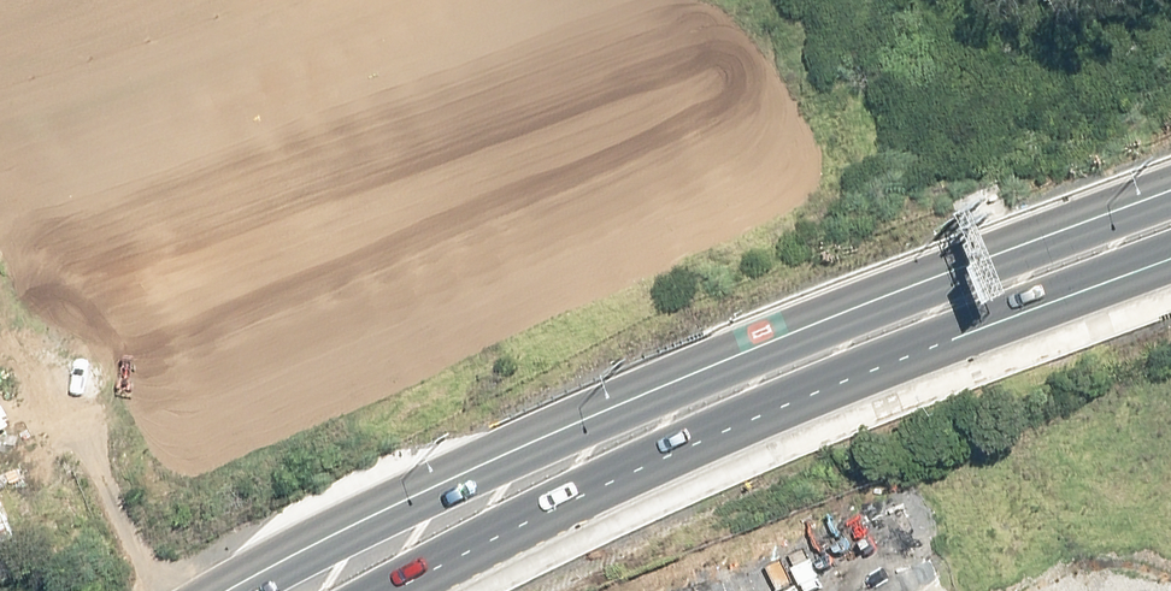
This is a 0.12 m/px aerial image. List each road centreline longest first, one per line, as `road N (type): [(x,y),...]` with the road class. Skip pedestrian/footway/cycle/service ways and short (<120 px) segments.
road 1 (trunk): [(224,590),(321,535),(546,437),(1170,182)]
road 2 (trunk): [(1170,242),(748,403),(355,590)]
road 3 (track): [(88,426),(177,590)]

